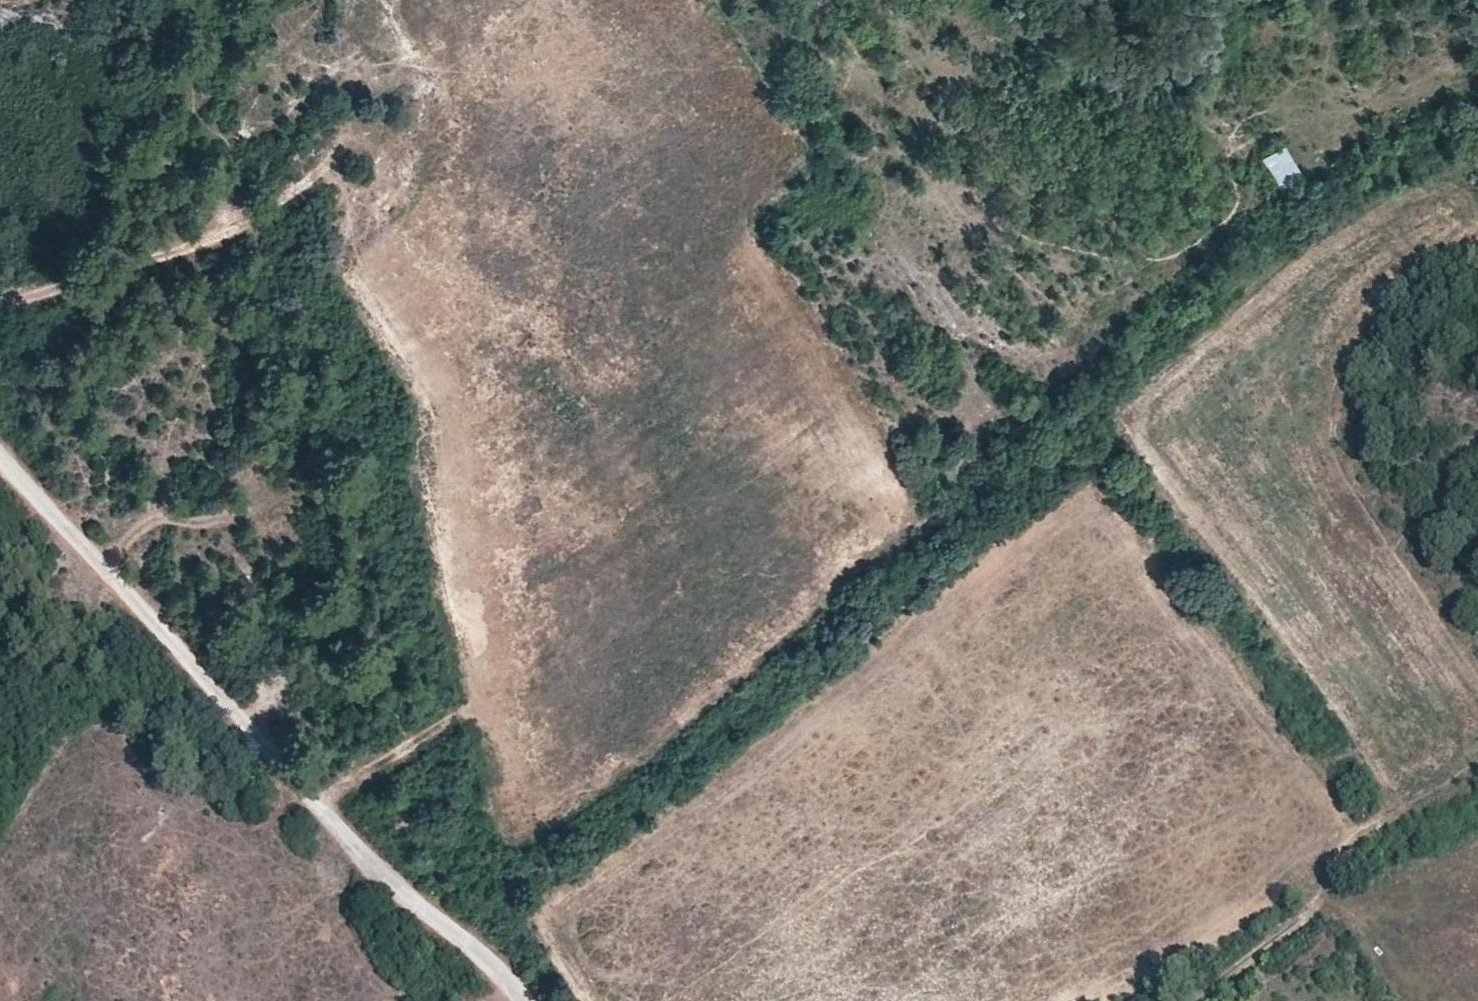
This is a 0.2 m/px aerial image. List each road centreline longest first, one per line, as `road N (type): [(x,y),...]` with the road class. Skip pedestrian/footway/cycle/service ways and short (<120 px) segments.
road 1 (unclassified): [(0,460),(388,880),(523,1000)]
road 2 (track): [(0,303),(133,265),(279,203),(343,138),(352,0)]

